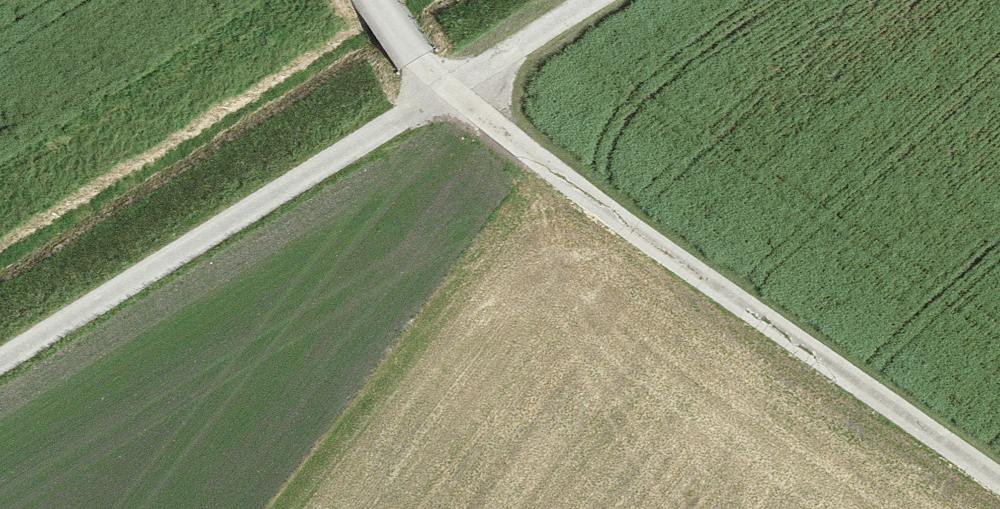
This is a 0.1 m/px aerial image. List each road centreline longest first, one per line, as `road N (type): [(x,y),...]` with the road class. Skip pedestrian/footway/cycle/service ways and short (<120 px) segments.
road 1 (track): [(999,480),(448,93),(376,0)]
road 2 (track): [(598,0),(0,364)]

